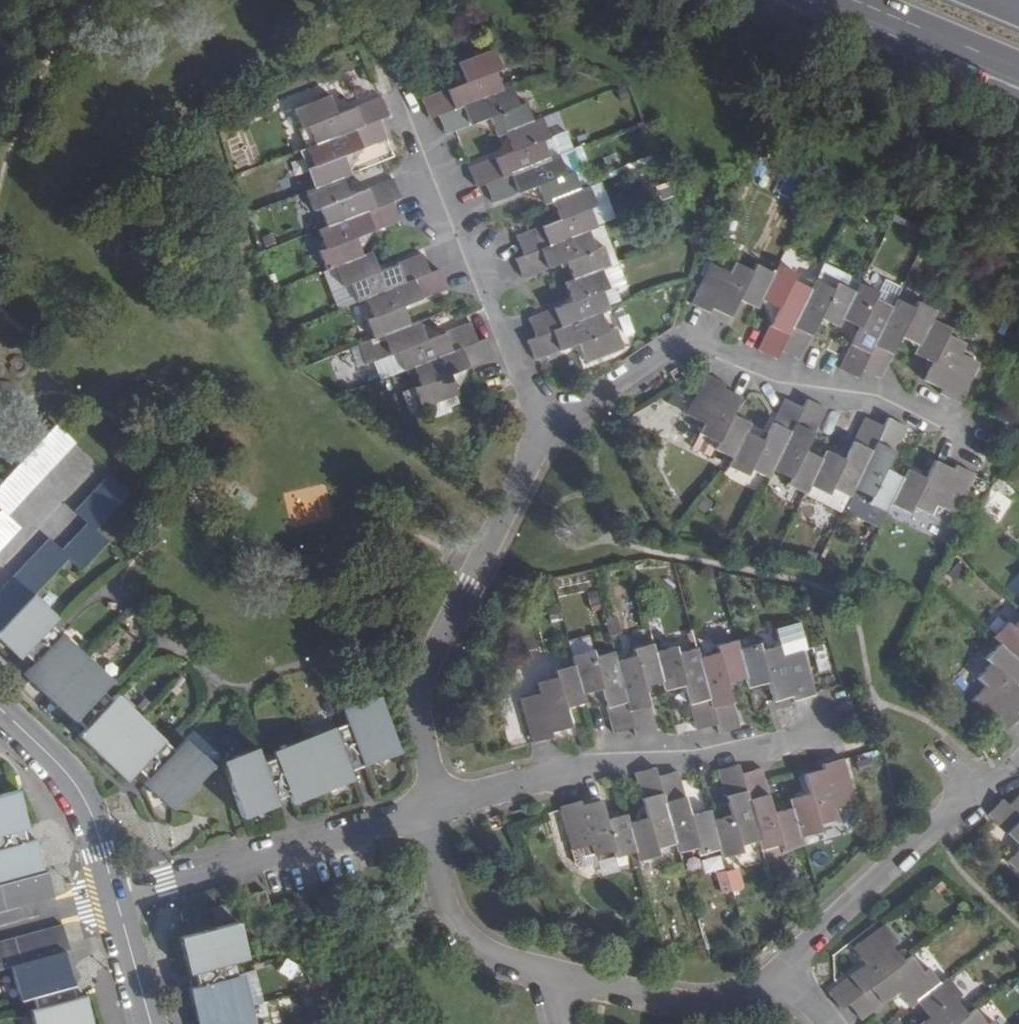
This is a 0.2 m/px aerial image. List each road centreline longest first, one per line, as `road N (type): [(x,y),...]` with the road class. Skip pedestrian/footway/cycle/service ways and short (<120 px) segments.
road 1 (residential): [(963,433),(881,394),(777,379),(695,341),(548,426)]
road 2 (residential): [(548,426),(423,677),(420,719),(441,807)]
road 3 (residential): [(823,730),(681,758),(586,760),(441,807)]
road 4 (residential): [(393,77),(548,426)]
road 5 (residential): [(418,814),(116,896)]
road 6 (residential): [(1018,757),(787,968)]
road 7 (residential): [(787,968),(748,991),(691,1002),(545,973)]
road 8 (residential): [(0,710),(73,781),(116,896)]
road 9 (residential): [(545,973),(475,949),(447,917),(418,814)]
road 10 (residential): [(116,896),(151,1023)]
road 11 (trunk): [(918,30),(978,83),(1018,101)]

